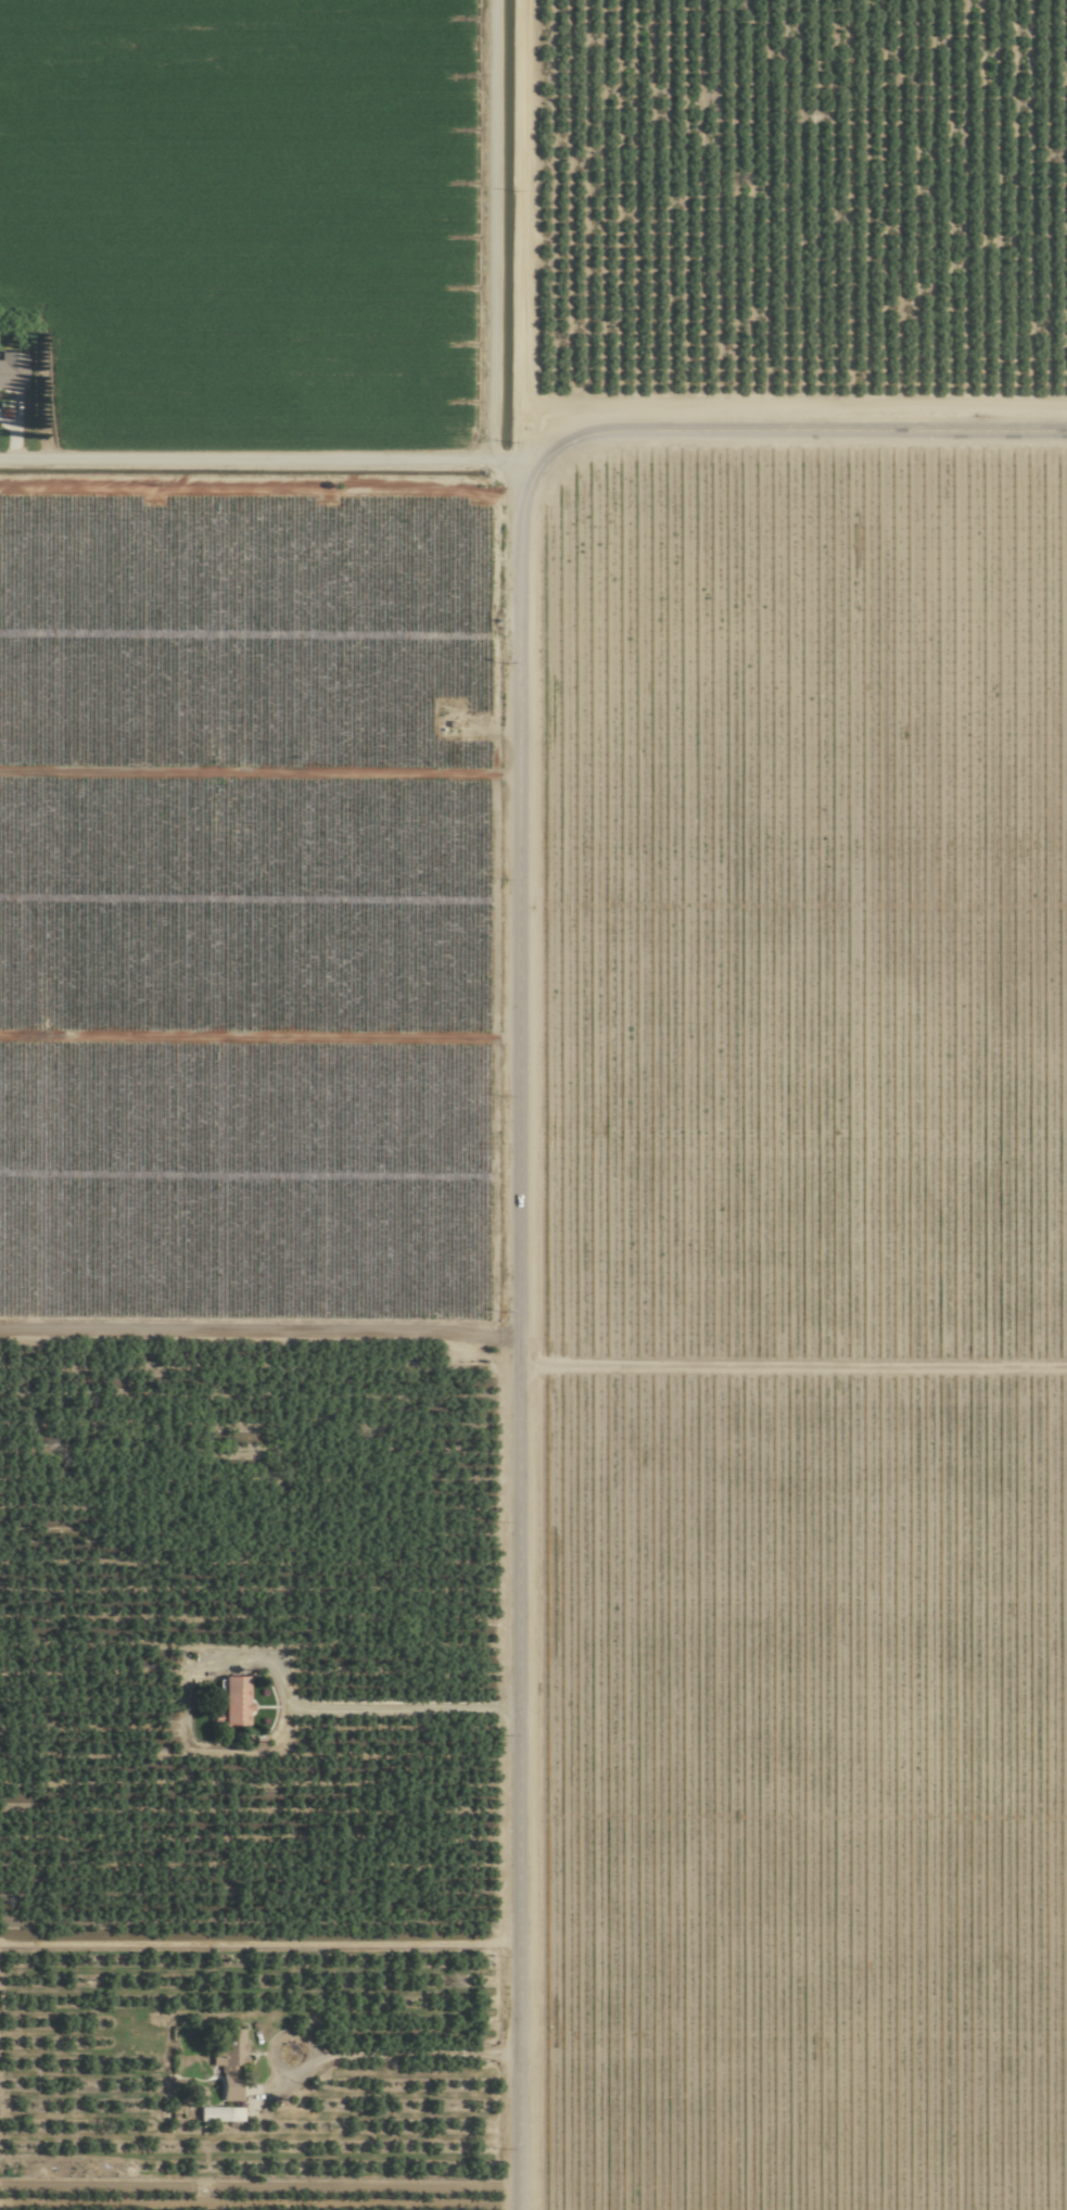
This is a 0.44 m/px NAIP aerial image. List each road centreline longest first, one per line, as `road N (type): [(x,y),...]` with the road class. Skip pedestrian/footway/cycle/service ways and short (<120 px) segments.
road 1 (tertiary): [(521,2209),(525,510),(542,471)]
road 2 (track): [(542,471),(0,459)]
road 3 (tertiary): [(542,471),(599,441),(1066,441)]

